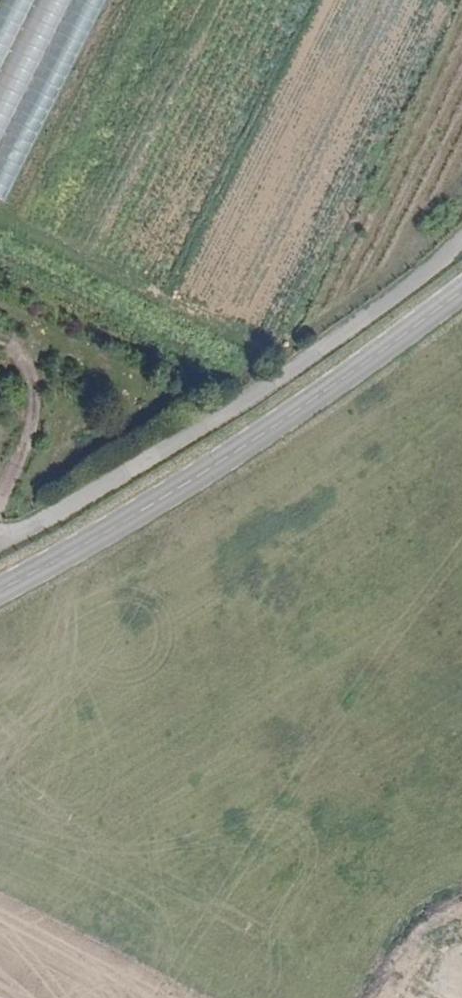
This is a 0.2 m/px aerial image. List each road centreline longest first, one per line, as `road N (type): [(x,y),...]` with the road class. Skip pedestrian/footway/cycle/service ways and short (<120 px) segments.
road 1 (tertiary): [(461,288),(247,445),(0,592)]

